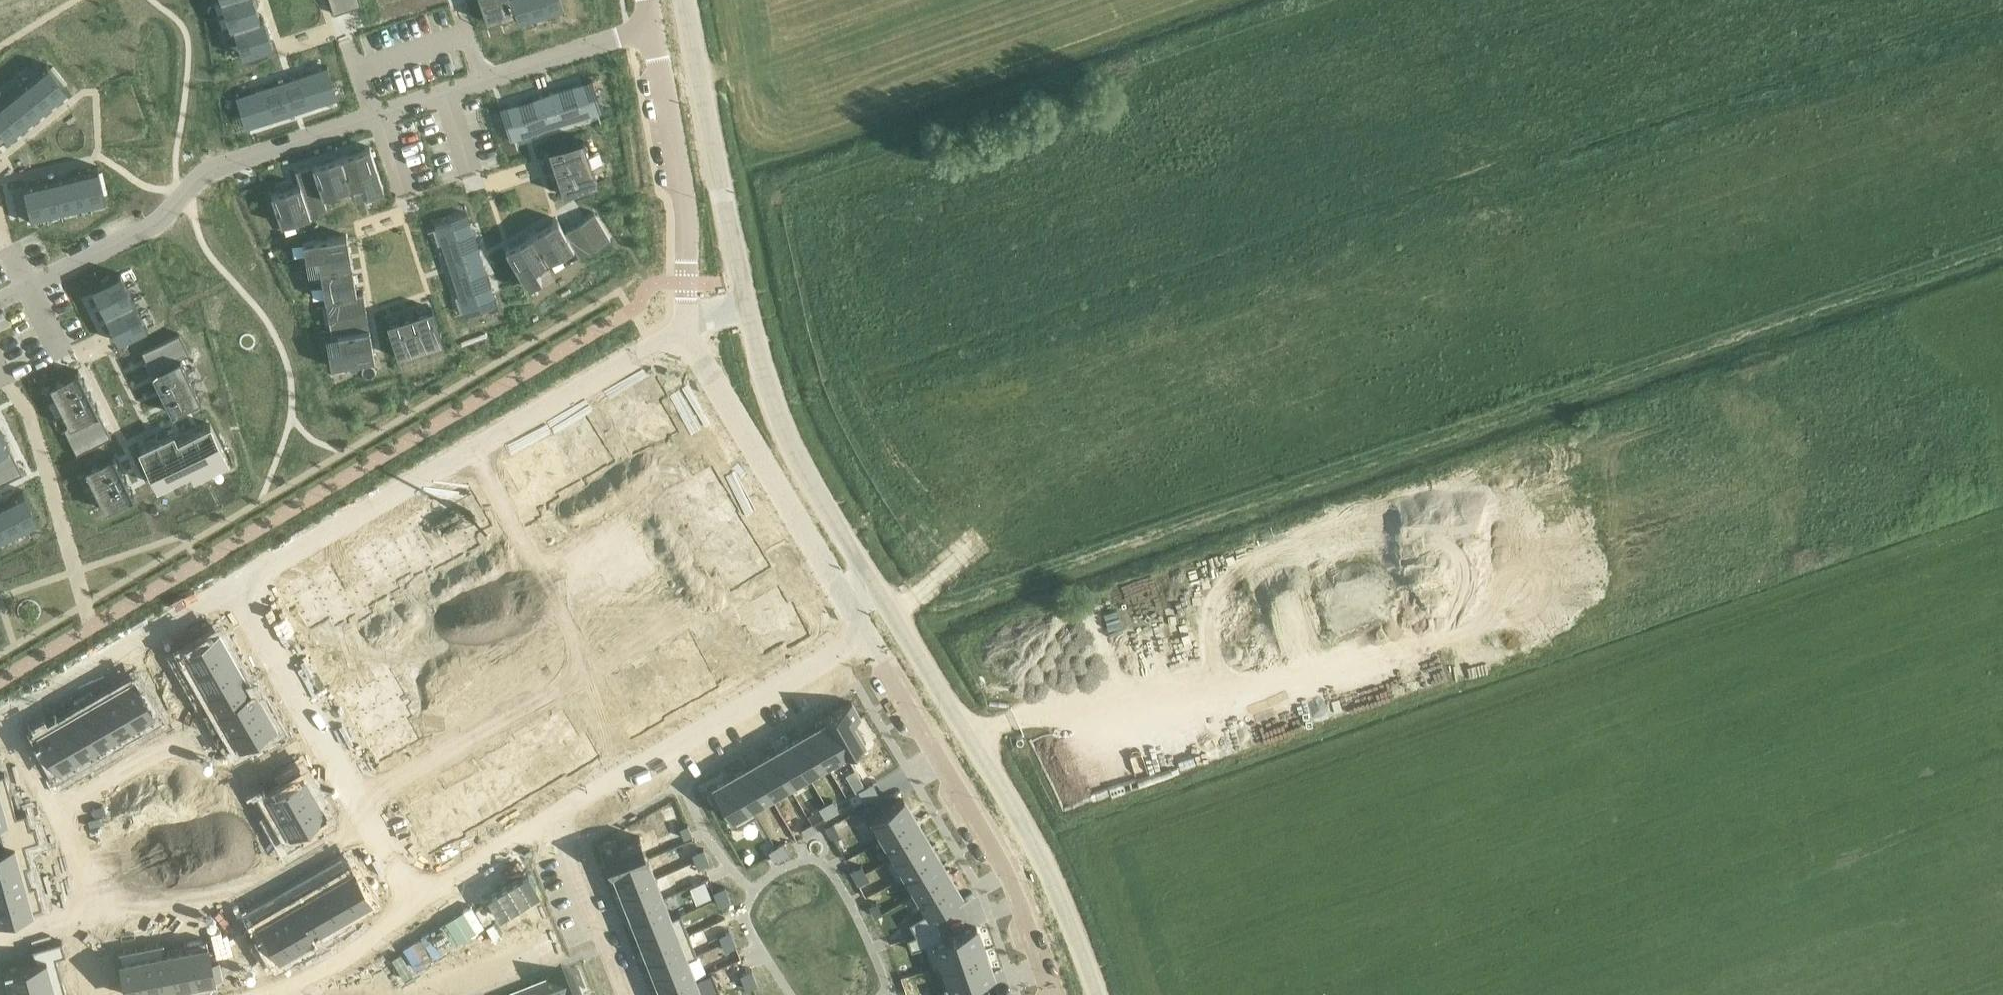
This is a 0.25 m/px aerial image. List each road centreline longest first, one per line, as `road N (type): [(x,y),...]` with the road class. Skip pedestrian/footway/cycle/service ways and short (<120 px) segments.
road 1 (unclassified): [(1095,994),(1041,859),(790,446),(744,301),(682,0)]
road 2 (residential): [(1359,764),(1227,407),(1083,129)]
road 3 (residential): [(649,34),(215,171),(160,222),(28,286)]
road 4 (residential): [(2002,654),(1815,681),(1406,889)]
road 5 (residential): [(1359,764),(1766,583),(1928,560)]
road 6 (residential): [(233,587),(693,326)]
road 7 (residential): [(1403,441),(1860,294)]
road 8 (residential): [(862,634),(1014,889),(1051,994)]
road 9 (residential): [(233,587),(419,908)]
road 10 (residential): [(1425,0),(1083,129)]
road 11 (residential): [(557,811),(862,634)]
road 12 (residential): [(693,326),(735,424),(862,634)]
road 13 (residential): [(649,34),(686,212),(693,326)]
road 14 (residential): [(1860,294),(1928,560)]
road 15 (residential): [(0,718),(233,587)]
road 16 (residential): [(1406,889),(1199,994)]
road 17 (residential): [(1154,855),(1359,764)]
road 18 (residential): [(557,811),(624,994)]
road 19 (residential): [(419,908),(557,811)]
road 20 (residential): [(280,994),(419,908)]
road 21 (residential): [(1860,294),(2002,248)]
road 22 (unknown): [(196,870),(268,994)]
road 23 (residential): [(1083,129),(1066,95),(1051,0)]
road 24 (residential): [(1406,889),(1359,764)]
road 25 (unknown): [(297,698),(412,635)]
road 26 (unknown): [(474,453),(538,563)]
road 27 (residential): [(0,941),(80,917),(109,892)]

